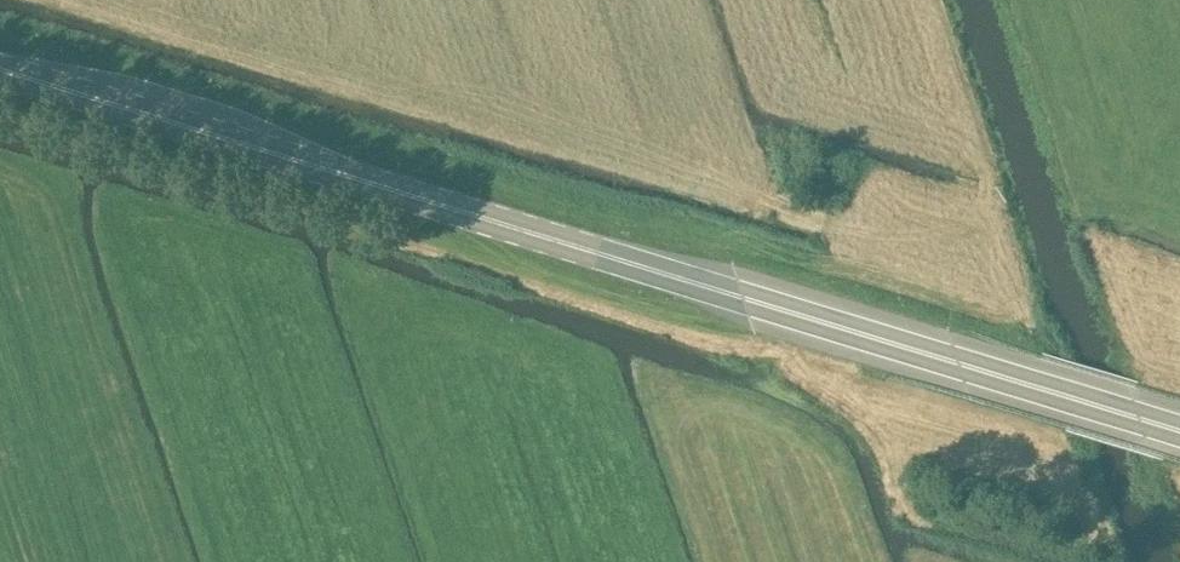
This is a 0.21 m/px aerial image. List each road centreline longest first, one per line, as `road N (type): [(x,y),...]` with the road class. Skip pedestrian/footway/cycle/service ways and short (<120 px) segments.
road 1 (primary): [(1146,419),(0,68)]

